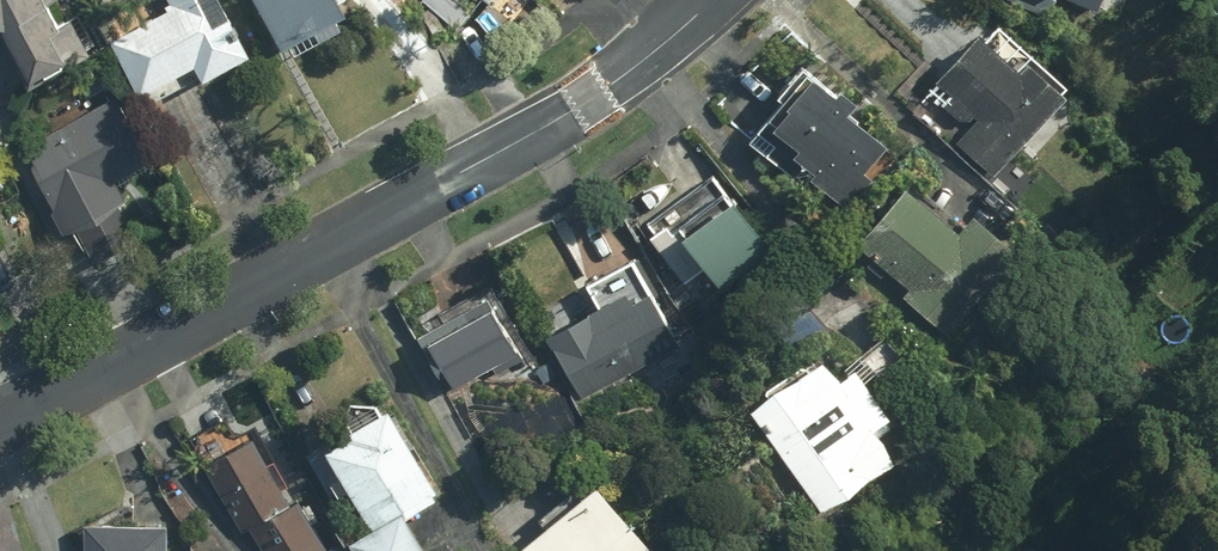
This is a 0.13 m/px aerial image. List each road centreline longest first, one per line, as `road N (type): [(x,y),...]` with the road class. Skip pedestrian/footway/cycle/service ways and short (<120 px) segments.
road 1 (residential): [(0,422),(598,95),(704,0)]

